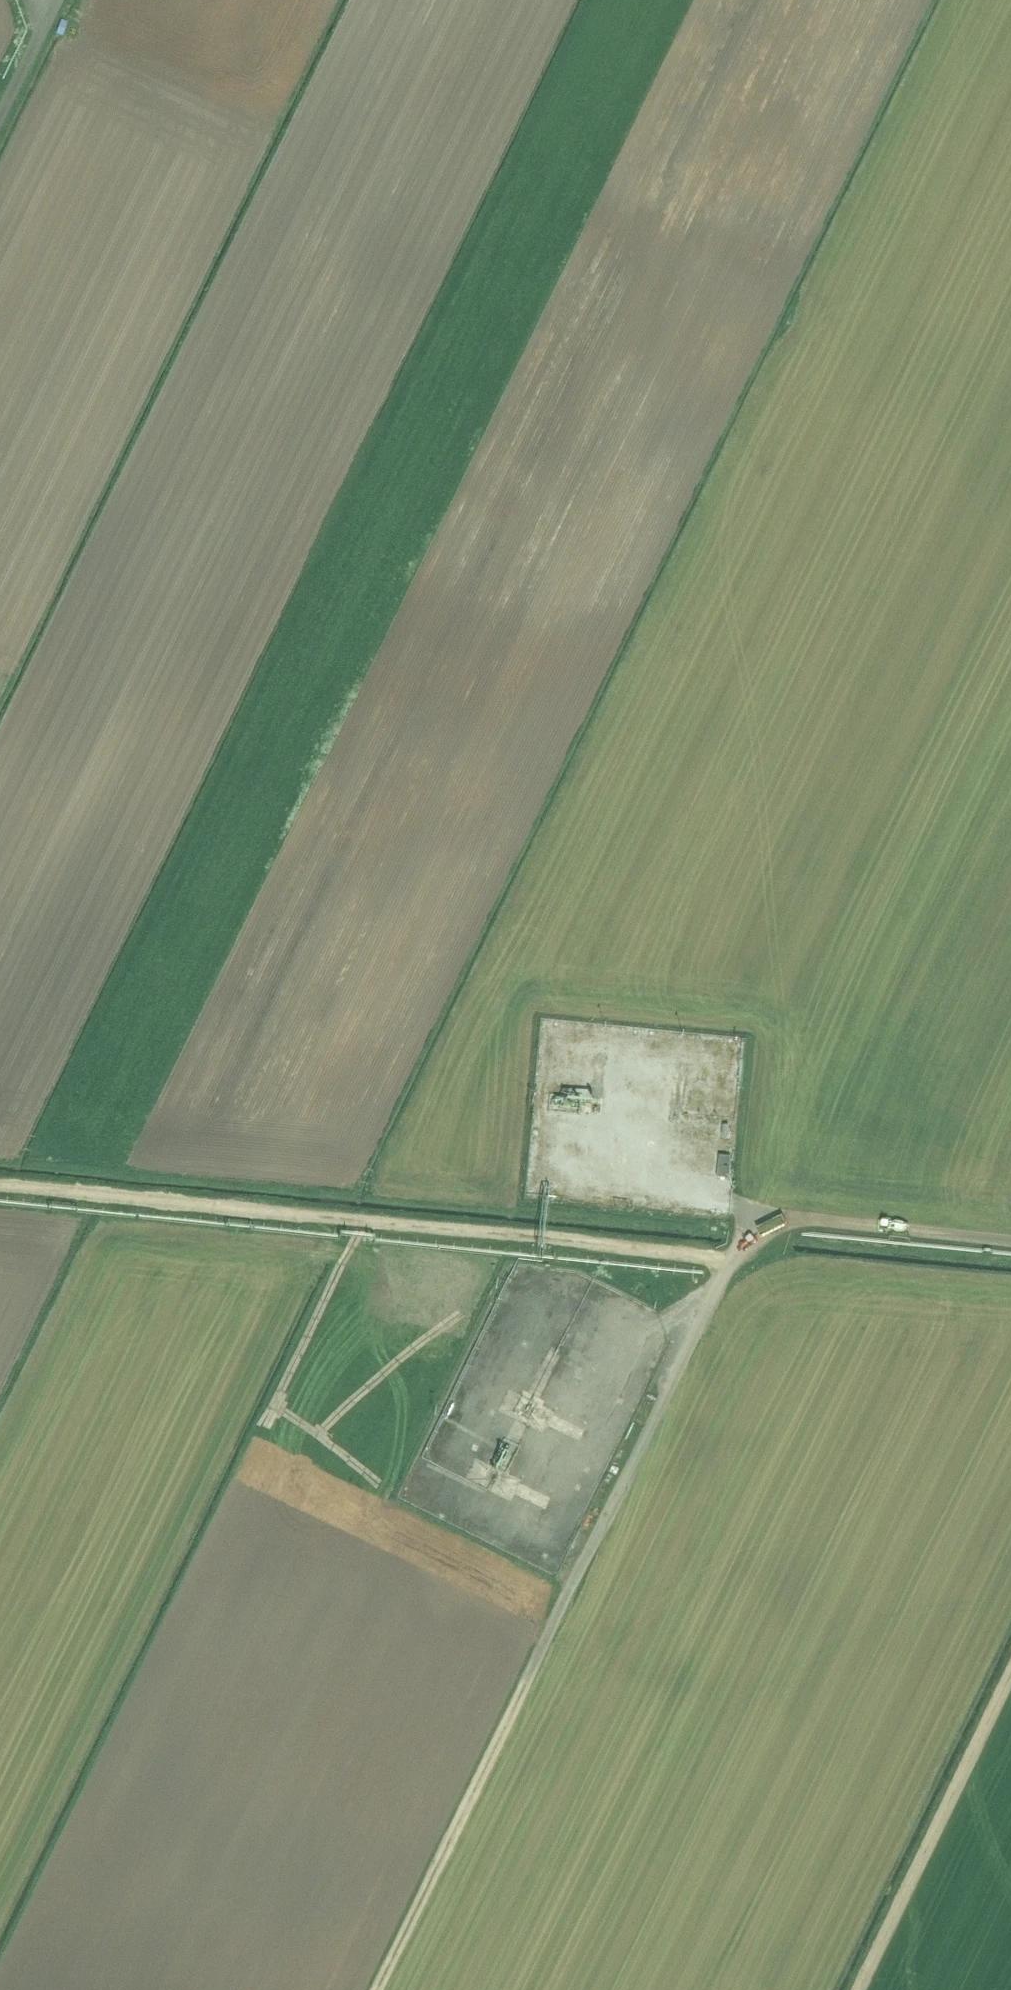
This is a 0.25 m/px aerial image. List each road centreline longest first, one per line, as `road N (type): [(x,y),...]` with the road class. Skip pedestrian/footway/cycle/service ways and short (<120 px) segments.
road 1 (track): [(708,1308),(377,1989)]
road 2 (track): [(0,1186),(733,1264)]
road 3 (unclassified): [(1010,1248),(777,1224),(748,1236),(708,1308)]
road 4 (track): [(59,0),(0,122)]

